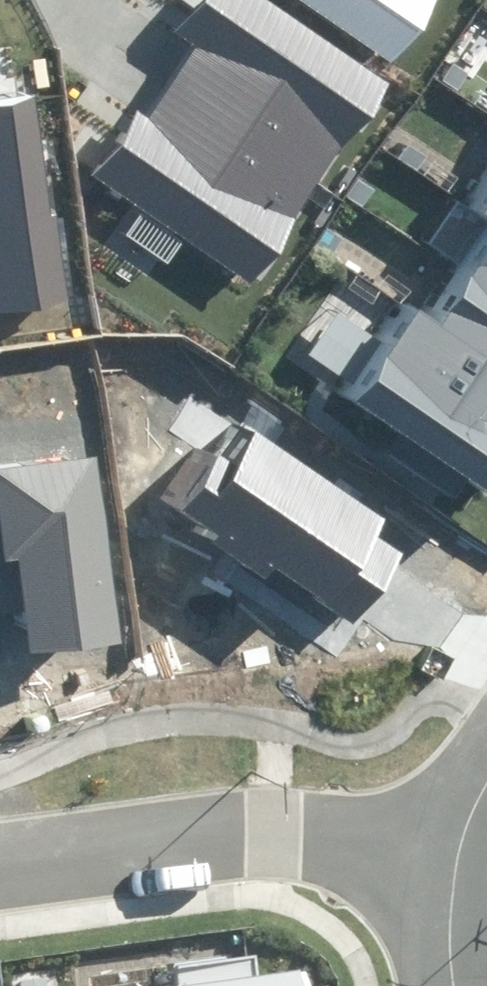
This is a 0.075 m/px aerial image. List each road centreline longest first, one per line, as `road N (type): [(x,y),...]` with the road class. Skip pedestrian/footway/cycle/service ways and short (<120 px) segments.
road 1 (residential): [(432,830),(213,839),(0,865)]
road 2 (residential): [(420,985),(410,927),(432,830)]
road 3 (residential): [(432,830),(462,752),(486,716)]

